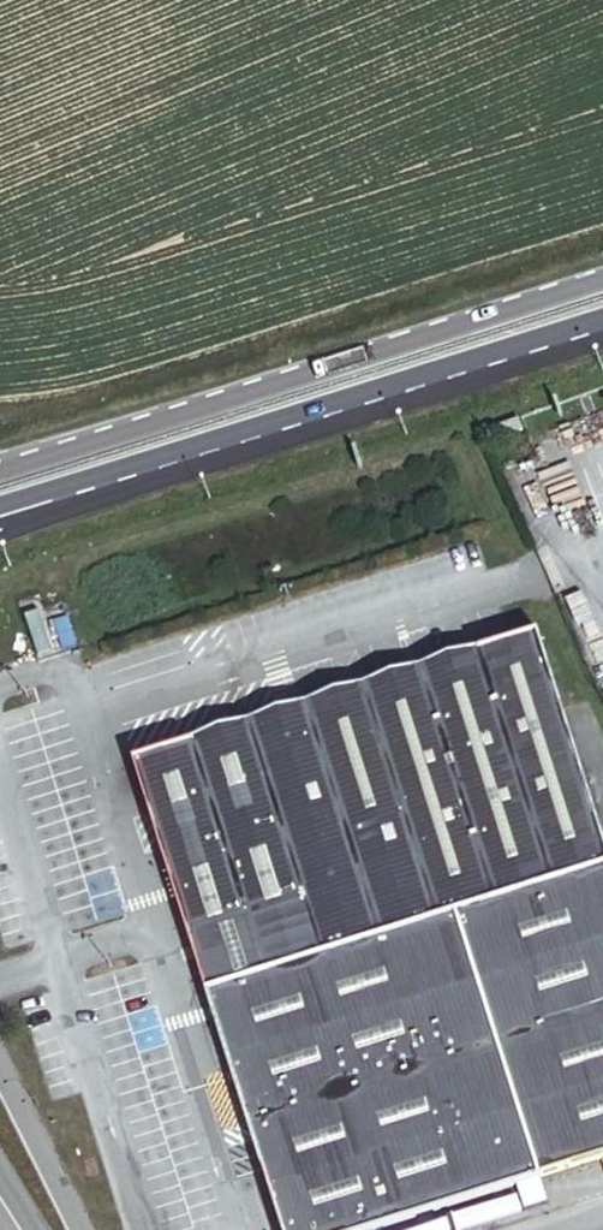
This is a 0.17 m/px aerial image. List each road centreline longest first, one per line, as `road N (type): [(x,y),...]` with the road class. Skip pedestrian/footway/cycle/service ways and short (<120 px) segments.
road 1 (primary): [(602,299),(98,459)]
road 2 (primary): [(82,1229),(0,1070)]

